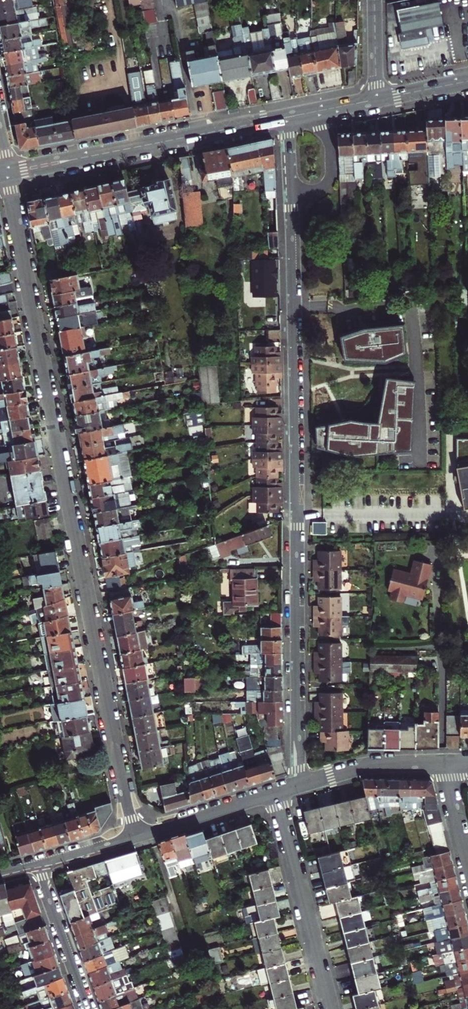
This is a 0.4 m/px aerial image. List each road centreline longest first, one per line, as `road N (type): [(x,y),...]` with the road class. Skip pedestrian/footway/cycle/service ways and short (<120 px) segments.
road 1 (residential): [(9,172),(133,836)]
road 2 (residential): [(298,785),(291,194)]
road 3 (tertiary): [(288,117),(9,172)]
road 4 (residential): [(275,793),(327,1008)]
road 5 (residential): [(36,863),(87,1008)]
road 6 (residential): [(133,836),(275,793)]
road 7 (residential): [(298,785),(366,766),(443,762)]

